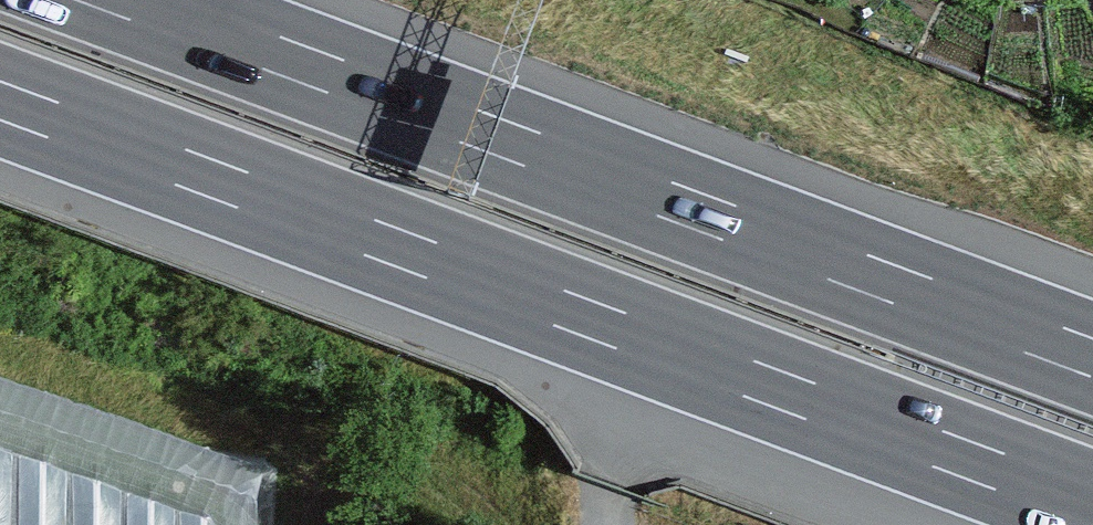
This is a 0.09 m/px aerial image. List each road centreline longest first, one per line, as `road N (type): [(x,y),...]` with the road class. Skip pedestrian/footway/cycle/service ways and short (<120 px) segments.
road 1 (motorway): [(0,102),(1092,506)]
road 2 (motorway): [(1092,357),(126,0)]

